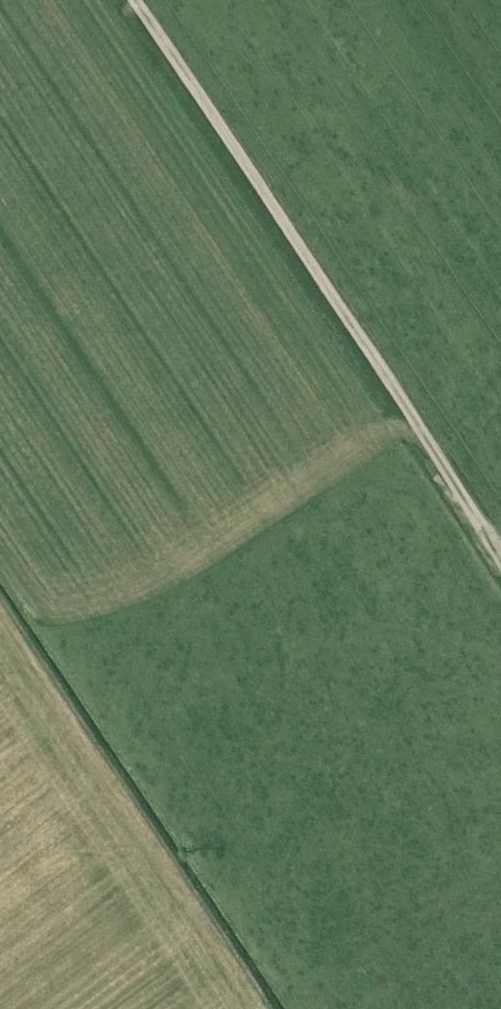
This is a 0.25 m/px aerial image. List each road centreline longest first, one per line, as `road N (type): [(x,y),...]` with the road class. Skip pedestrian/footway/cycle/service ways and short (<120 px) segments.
road 1 (track): [(500,559),(130,0)]

